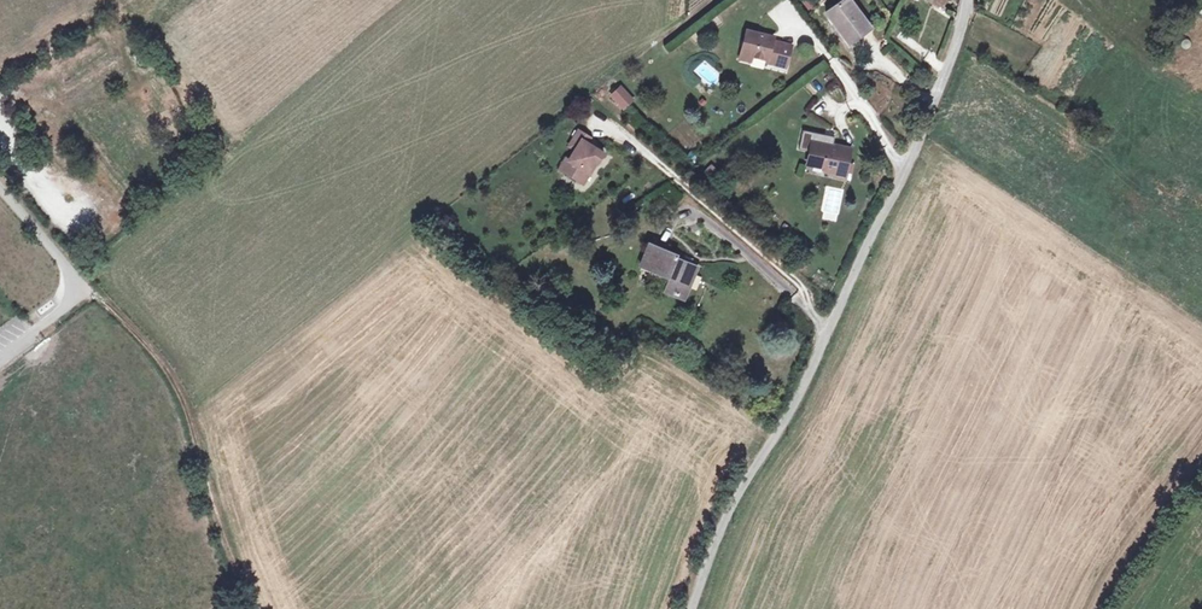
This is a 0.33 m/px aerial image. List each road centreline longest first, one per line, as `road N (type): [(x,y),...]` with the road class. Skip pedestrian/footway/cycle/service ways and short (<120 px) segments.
road 1 (unclassified): [(966,0),(925,130),(779,429),(726,520),(692,608)]
road 2 (track): [(74,292),(101,298),(157,353),(186,397),(222,529),(255,608)]
road 3 (residential): [(0,361),(63,311),(74,292),(63,265),(0,190)]

